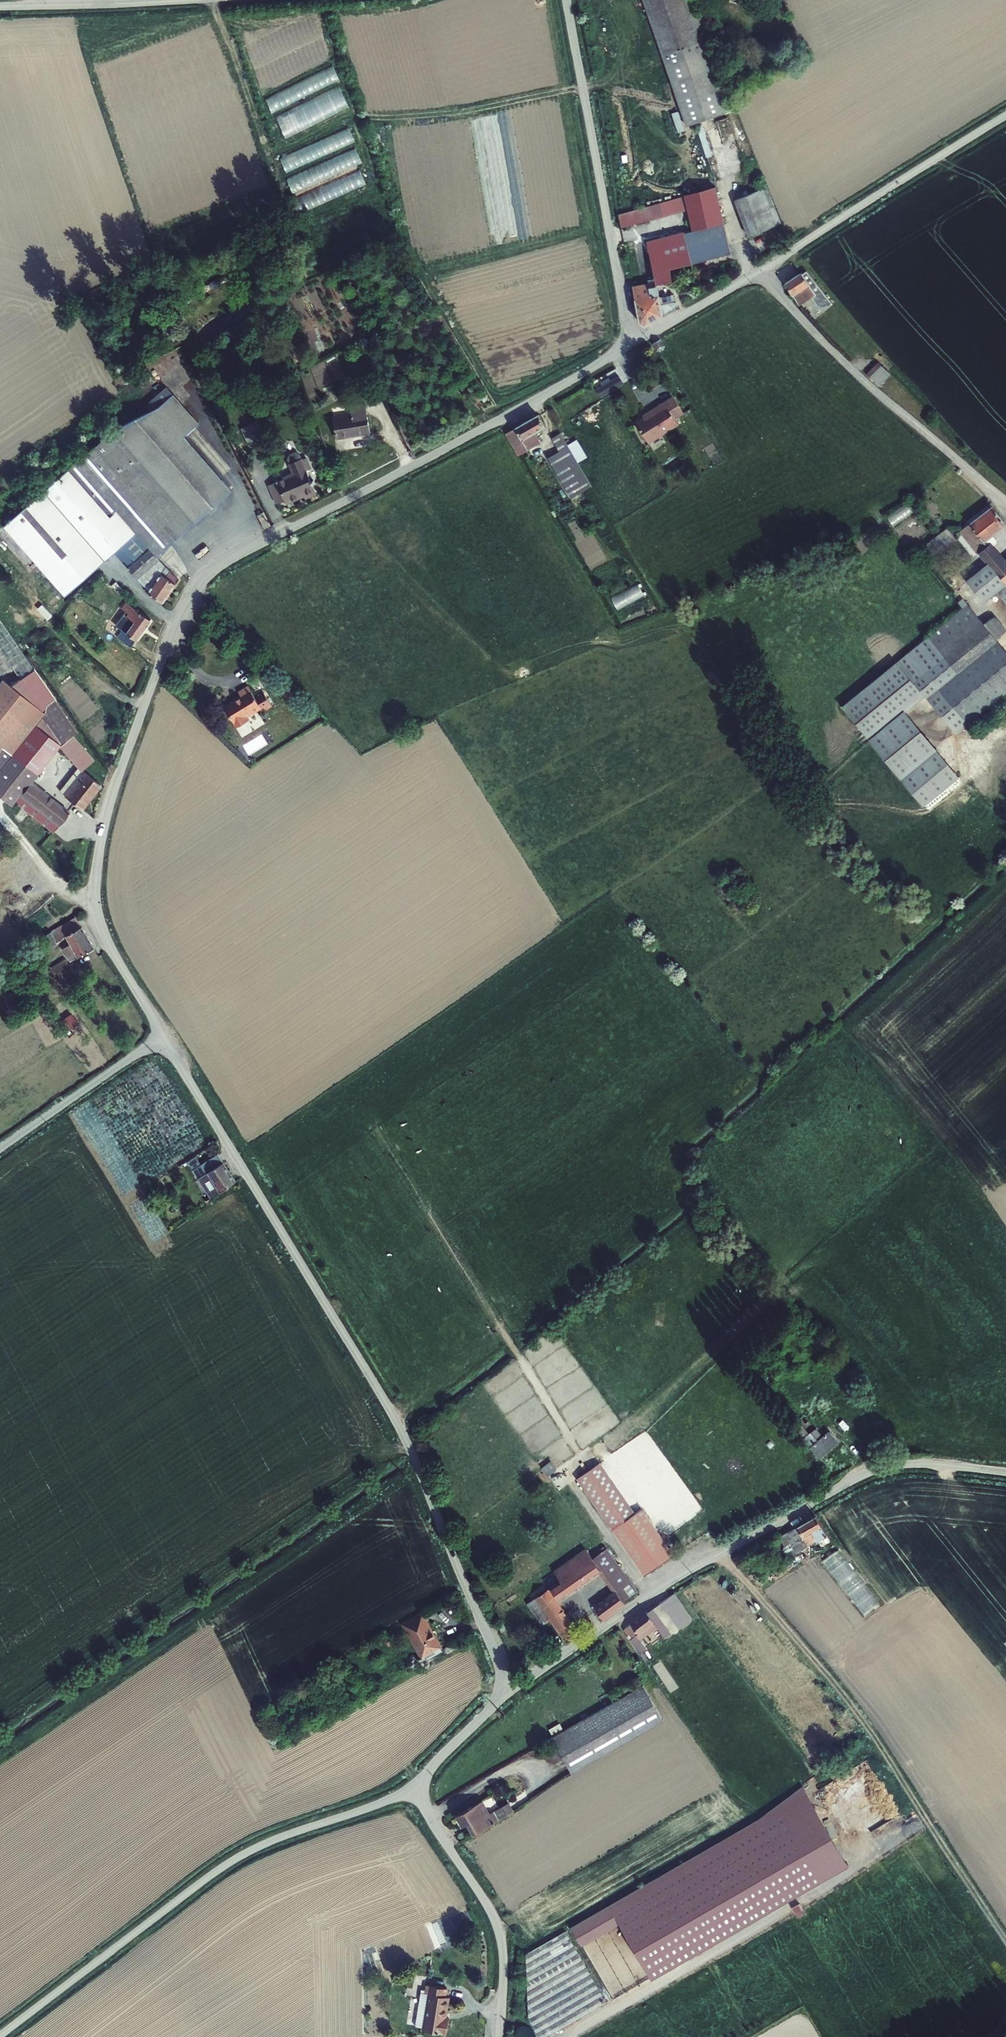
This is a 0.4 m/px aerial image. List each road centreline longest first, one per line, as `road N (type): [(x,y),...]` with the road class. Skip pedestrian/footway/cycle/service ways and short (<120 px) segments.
road 1 (unclassified): [(631,345),(225,562),(189,598),(114,788),(95,884),(104,934),(161,1036)]
road 2 (unclassified): [(161,1036),(387,1406),(511,1689)]
road 3 (unclassified): [(1005,1472),(918,1463),(865,1472),(674,1578),(511,1689)]
road 4 (residential): [(412,1786),(231,1860),(0,2035)]
road 5 (track): [(720,1553),(877,1740),(1005,1940)]
road 6 (unclassified): [(1005,115),(631,345)]
road 7 (unclassified): [(567,0),(631,345)]
road 8 (residential): [(412,1786),(496,1922),(499,2036)]
road 9 (unclassified): [(0,1148),(161,1036)]
road 10 (unclassified): [(0,7),(187,0)]
road 11 (unclassified): [(511,1689),(412,1786)]

